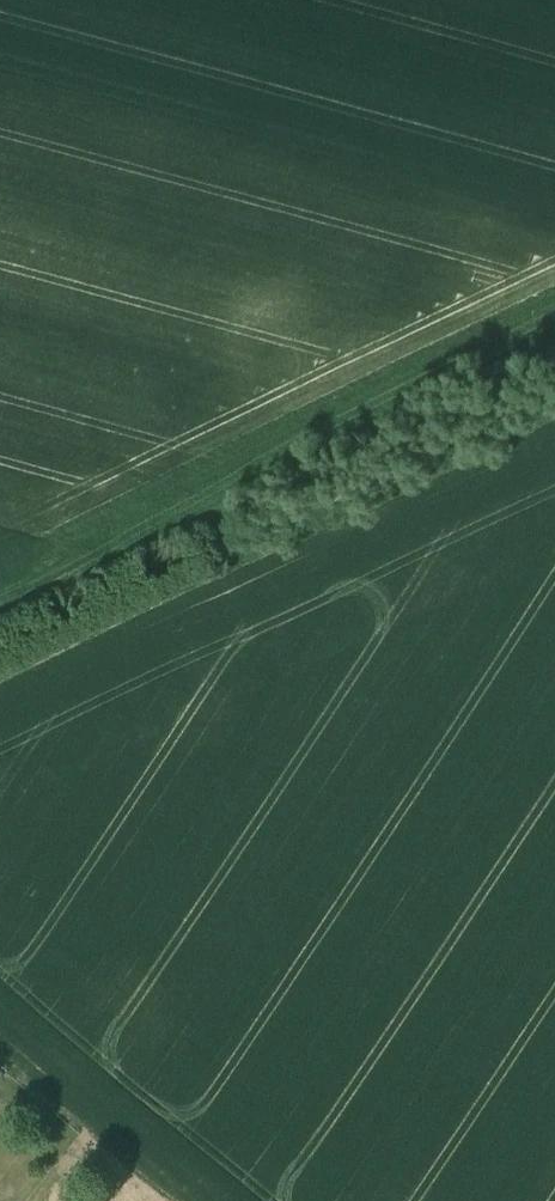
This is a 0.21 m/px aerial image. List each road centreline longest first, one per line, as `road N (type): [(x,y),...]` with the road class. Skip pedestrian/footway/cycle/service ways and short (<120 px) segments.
road 1 (track): [(0,621),(277,486),(554,364)]

